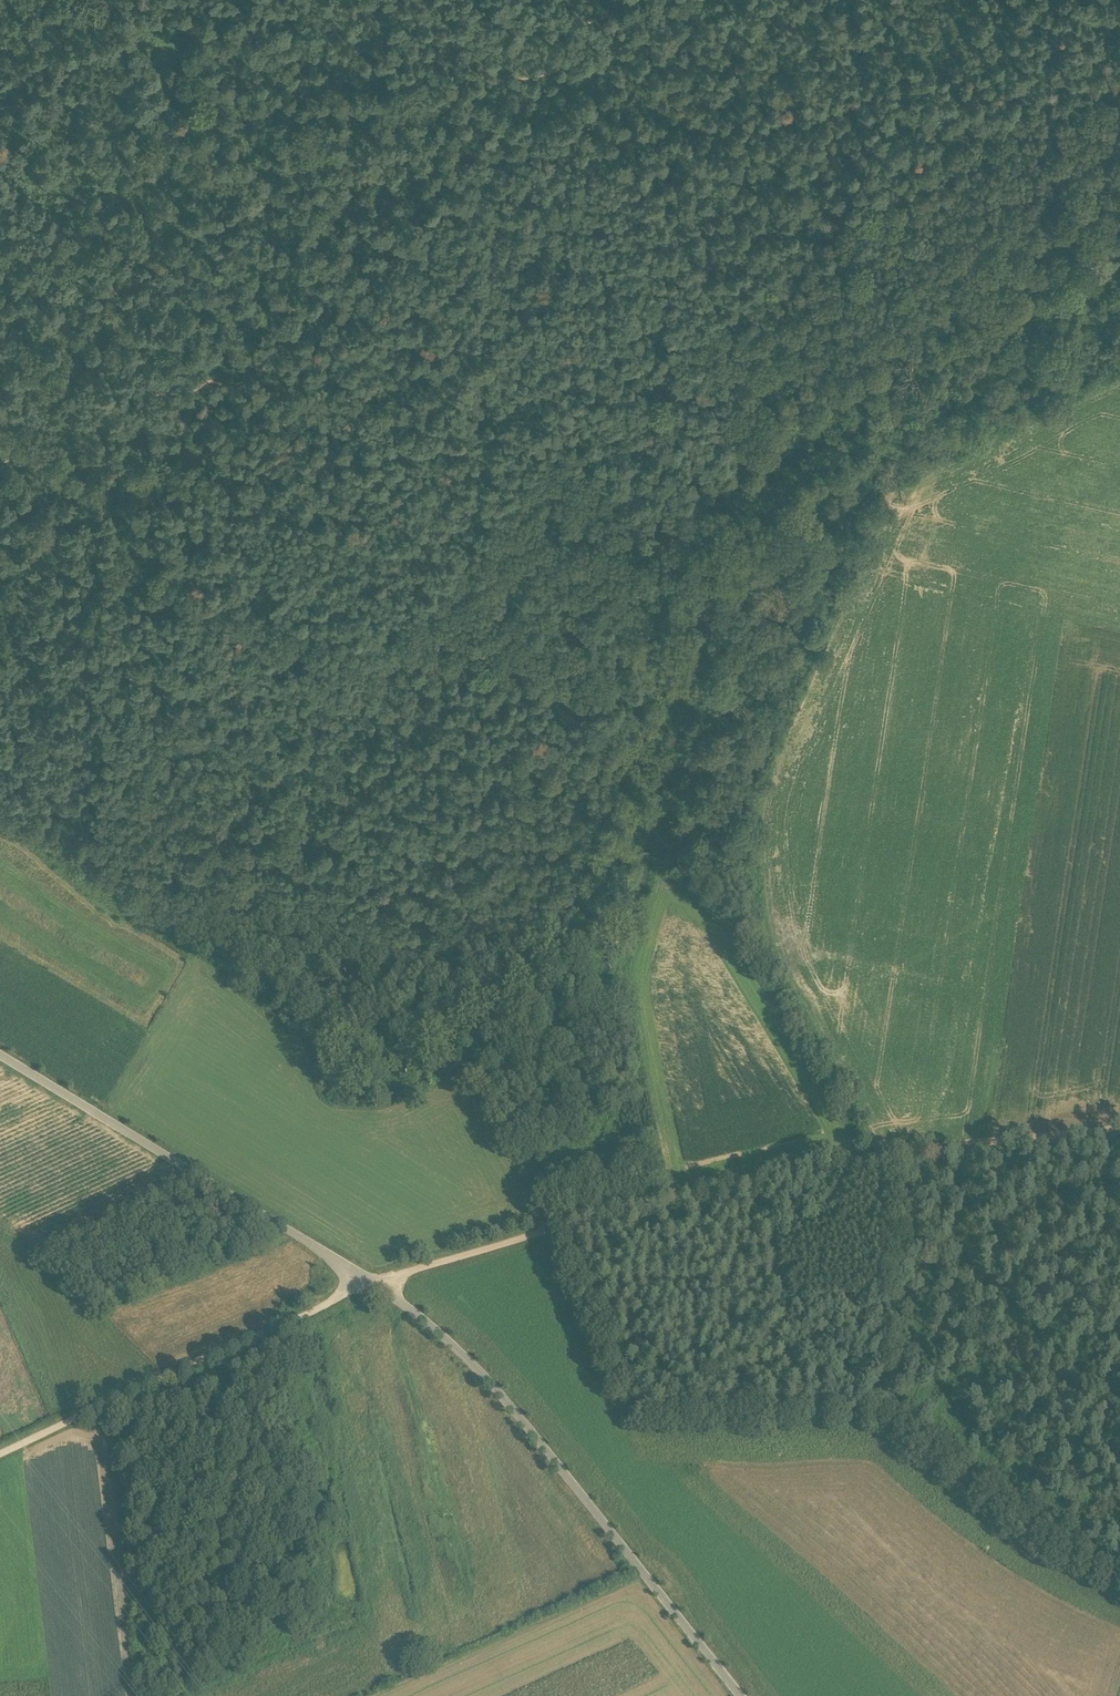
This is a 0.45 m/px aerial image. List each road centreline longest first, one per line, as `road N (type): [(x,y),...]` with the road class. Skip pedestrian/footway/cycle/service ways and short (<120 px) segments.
road 1 (unclassified): [(0,1055),(304,1239),(455,1345),(740,1695)]
road 2 (track): [(1119,1122),(1049,1138),(891,1147),(531,1231),(364,1284)]
road 3 (track): [(0,1459),(214,1363),(364,1284)]

